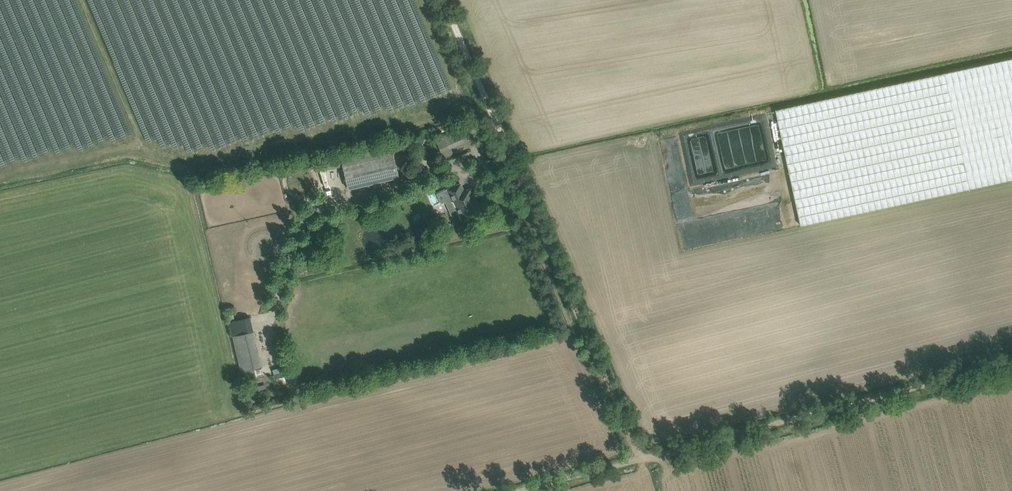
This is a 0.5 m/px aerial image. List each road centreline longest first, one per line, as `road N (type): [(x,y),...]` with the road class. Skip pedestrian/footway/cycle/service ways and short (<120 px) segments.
road 1 (track): [(640,459),(444,0)]
road 2 (track): [(1011,361),(640,459)]
road 3 (track): [(640,459),(518,490)]

